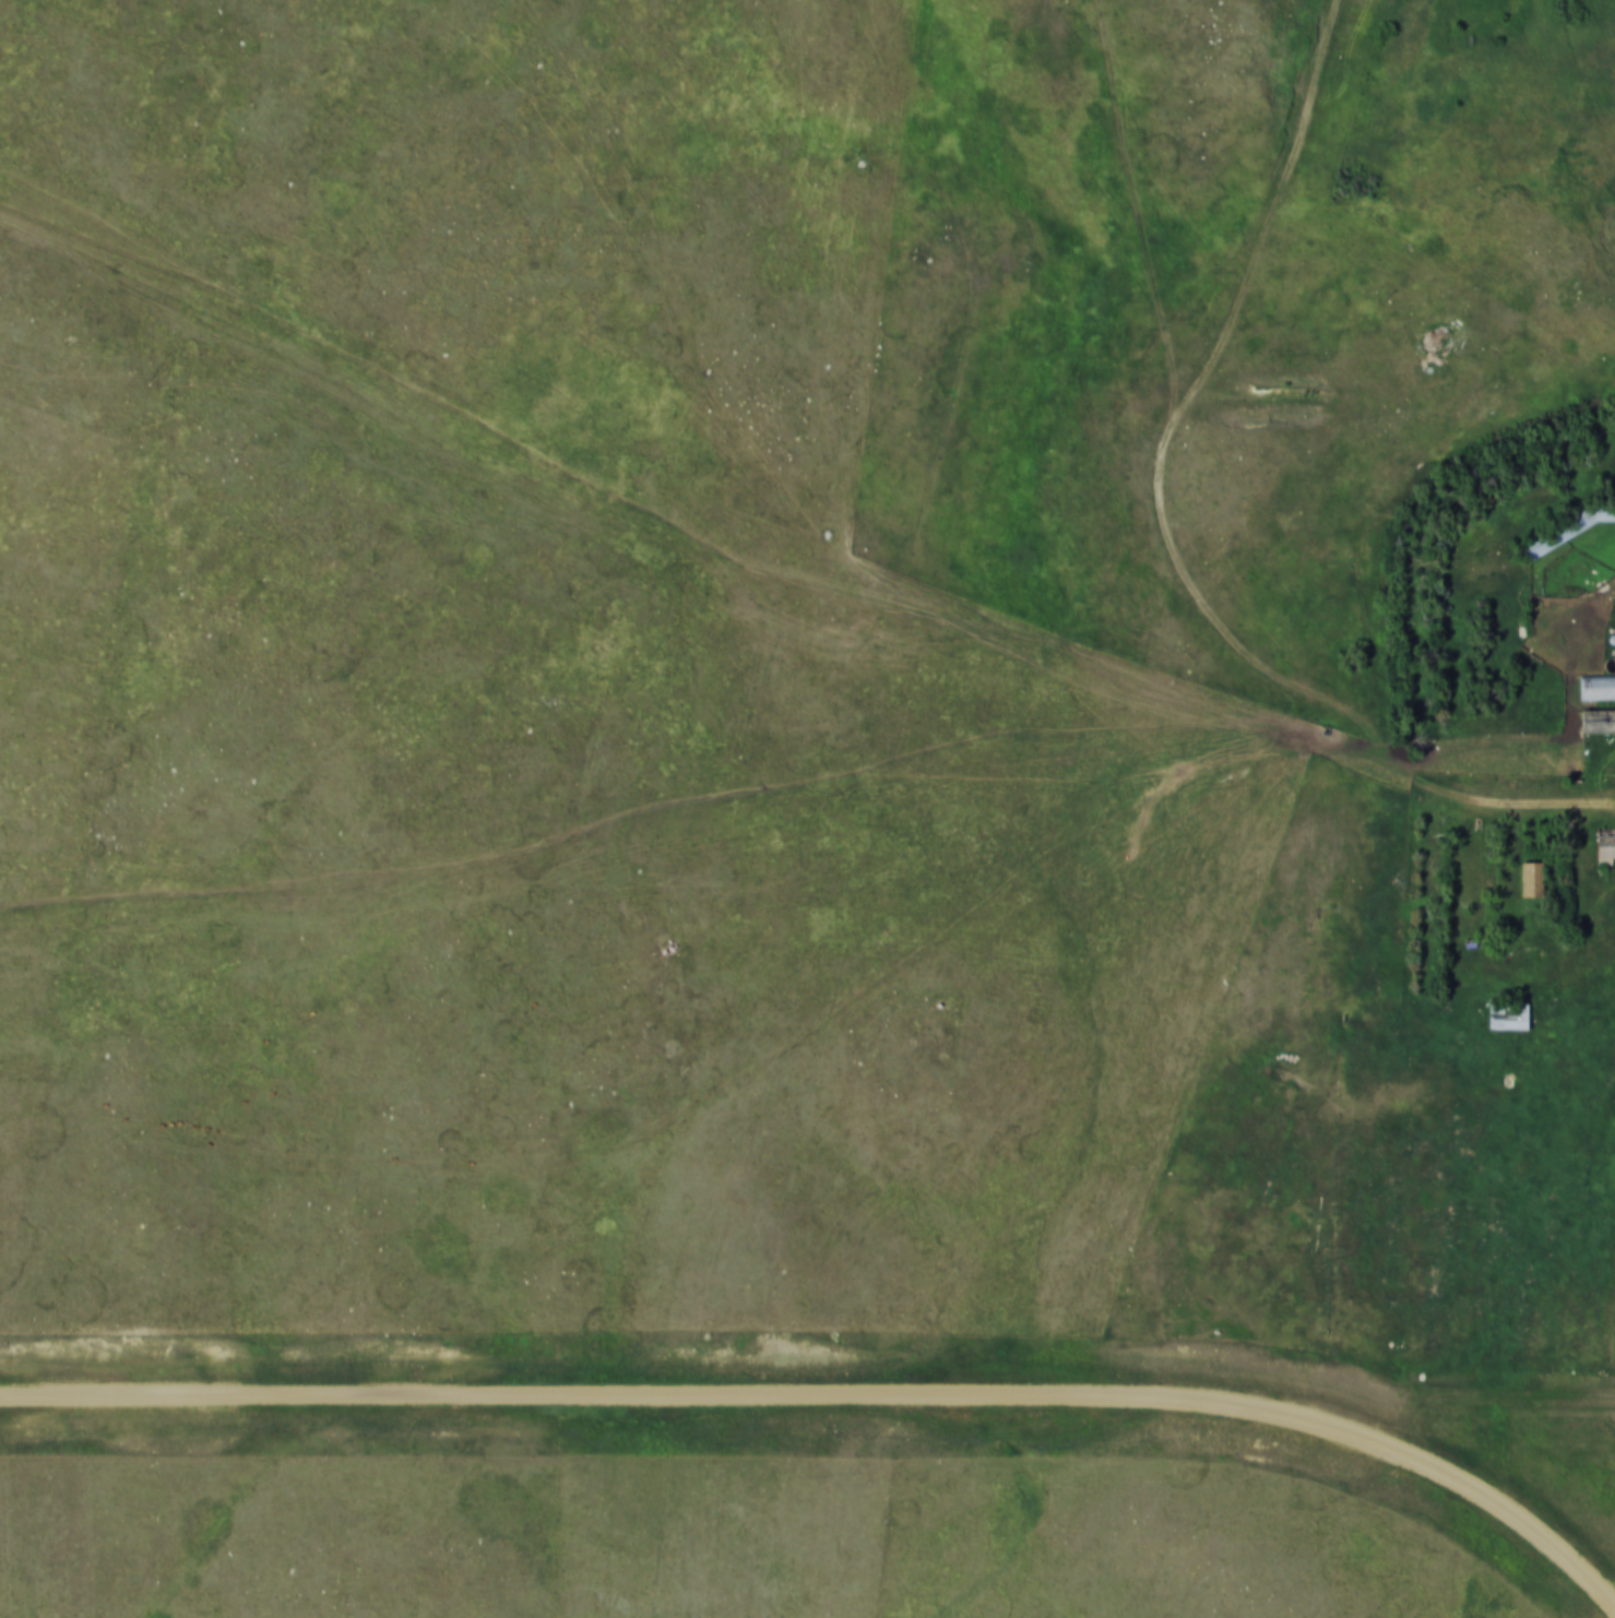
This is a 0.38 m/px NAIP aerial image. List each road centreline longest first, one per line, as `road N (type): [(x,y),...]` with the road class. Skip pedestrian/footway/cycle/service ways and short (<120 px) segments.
road 1 (tertiary): [(0,1395),(1198,1400),(1329,1425),(1424,1460),(1512,1511),(1614,1603)]
road 2 (track): [(1614,810),(1420,777),(1379,736),(1377,628),(1353,581),(1327,566),(1306,566),(1216,596),(1186,581),(1172,555),(1159,500),(1163,450),(1215,362),(1271,224),(1338,0)]

